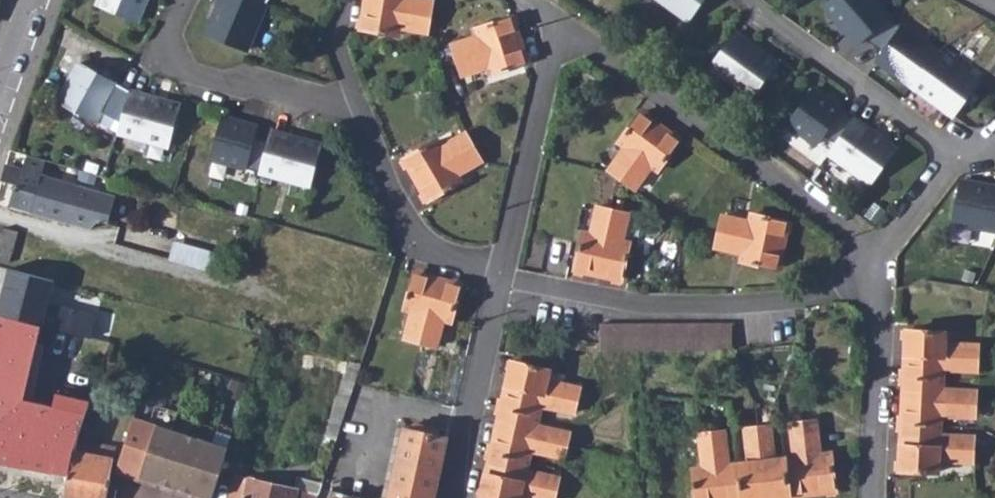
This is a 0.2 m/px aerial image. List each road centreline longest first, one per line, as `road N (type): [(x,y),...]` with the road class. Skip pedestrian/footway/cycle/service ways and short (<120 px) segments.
road 1 (residential): [(557,26),(852,238),(873,275)]
road 2 (residential): [(502,278),(648,304),(773,305),(836,293),(873,275)]
road 3 (residential): [(968,155),(830,76),(742,0)]
road 4 (residential): [(188,0),(166,40),(180,71),(366,121)]
road 5 (residential): [(502,278),(557,26)]
road 6 (residential): [(366,121),(400,217),(420,250),(502,278)]
road 7 (residential): [(453,497),(502,278)]
road 8 (residential): [(873,275),(874,497)]
road 9 (residential): [(873,275),(968,155)]

